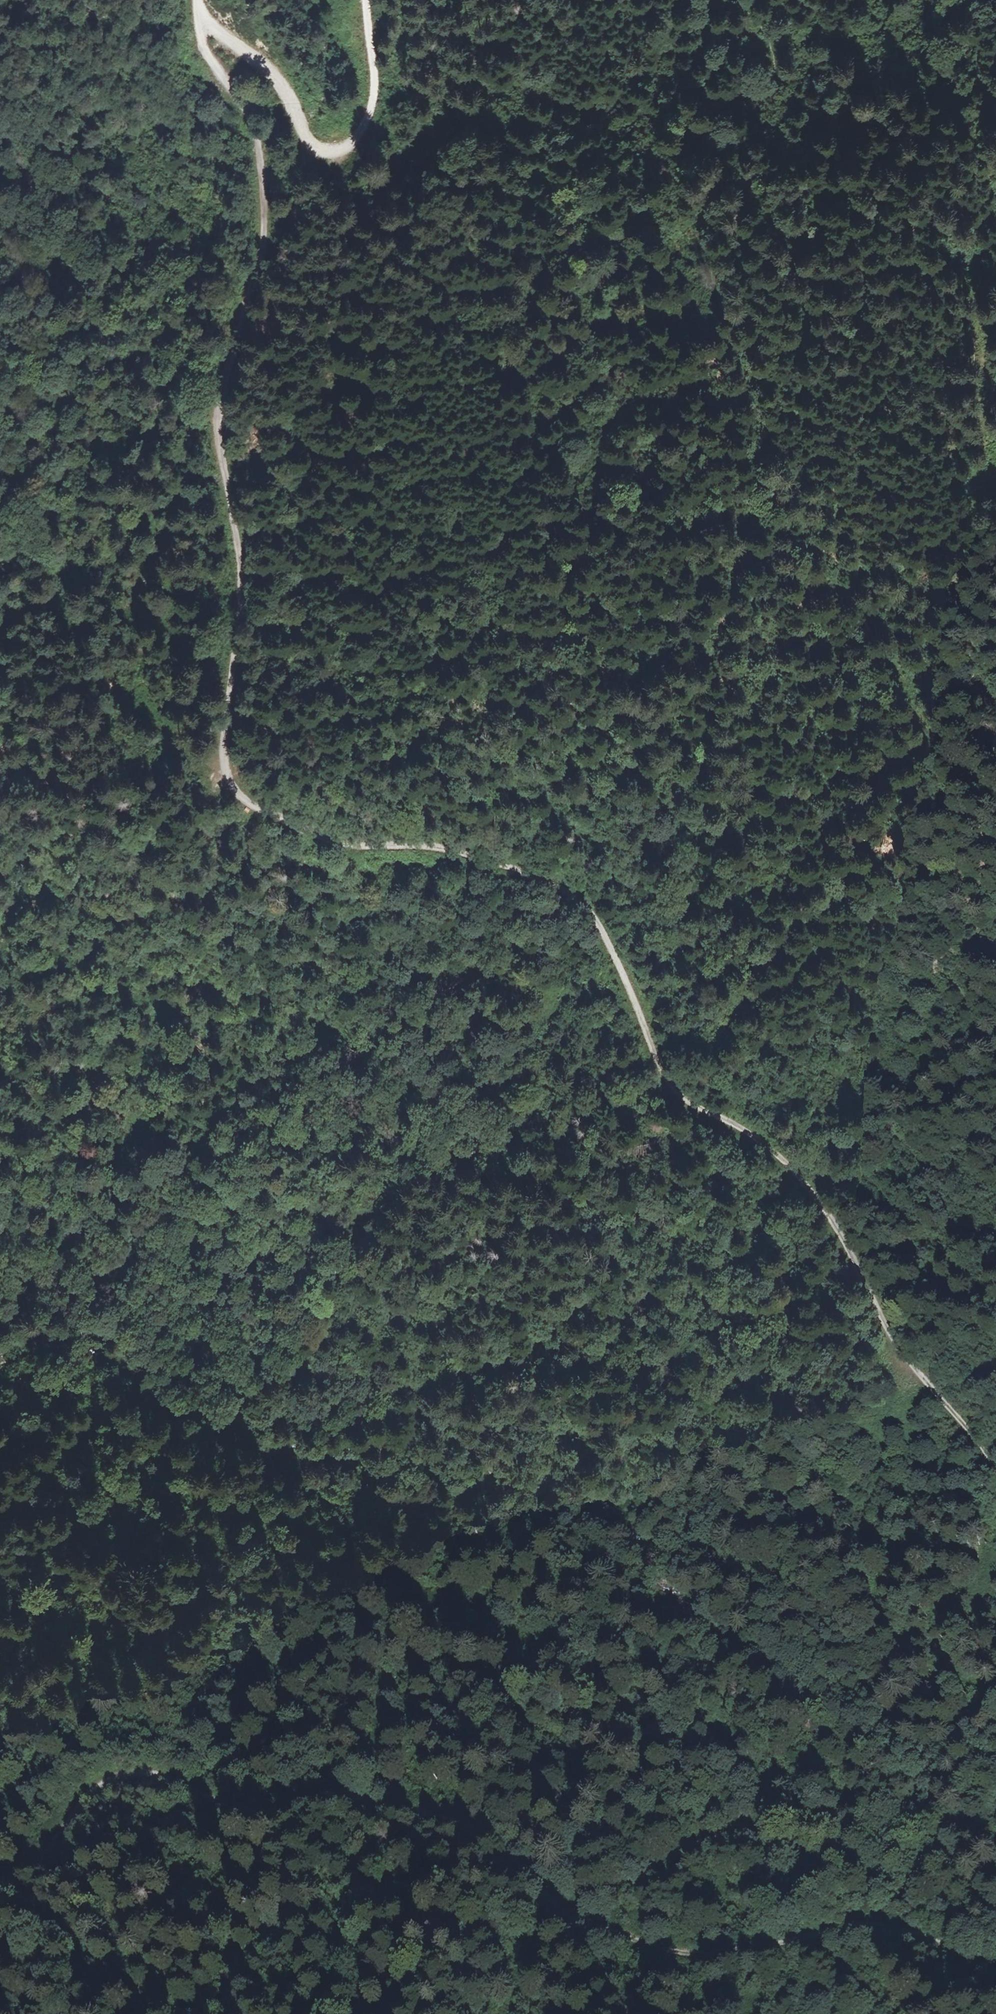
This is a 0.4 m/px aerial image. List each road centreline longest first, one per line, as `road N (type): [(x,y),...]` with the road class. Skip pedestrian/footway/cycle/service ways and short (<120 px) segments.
road 1 (unclassified): [(198,0),(205,50),(251,121),(263,175),(264,231),(222,379),(218,424),(246,603),(229,771),(244,795),(286,822),(344,841),(448,846),(536,871),(584,898),(675,1086),(771,1143),(815,1186),(848,1236),(901,1353),(995,1460)]
road 2 (track): [(995,1988),(876,1923),(715,1954),(629,1934),(547,1884),(429,1780),(355,1742),(255,1768),(131,1729),(56,1777),(30,1821),(0,1849)]
road 3 (track): [(199,25),(281,83),(309,143),(337,148),(359,130),(372,93),(366,0)]

